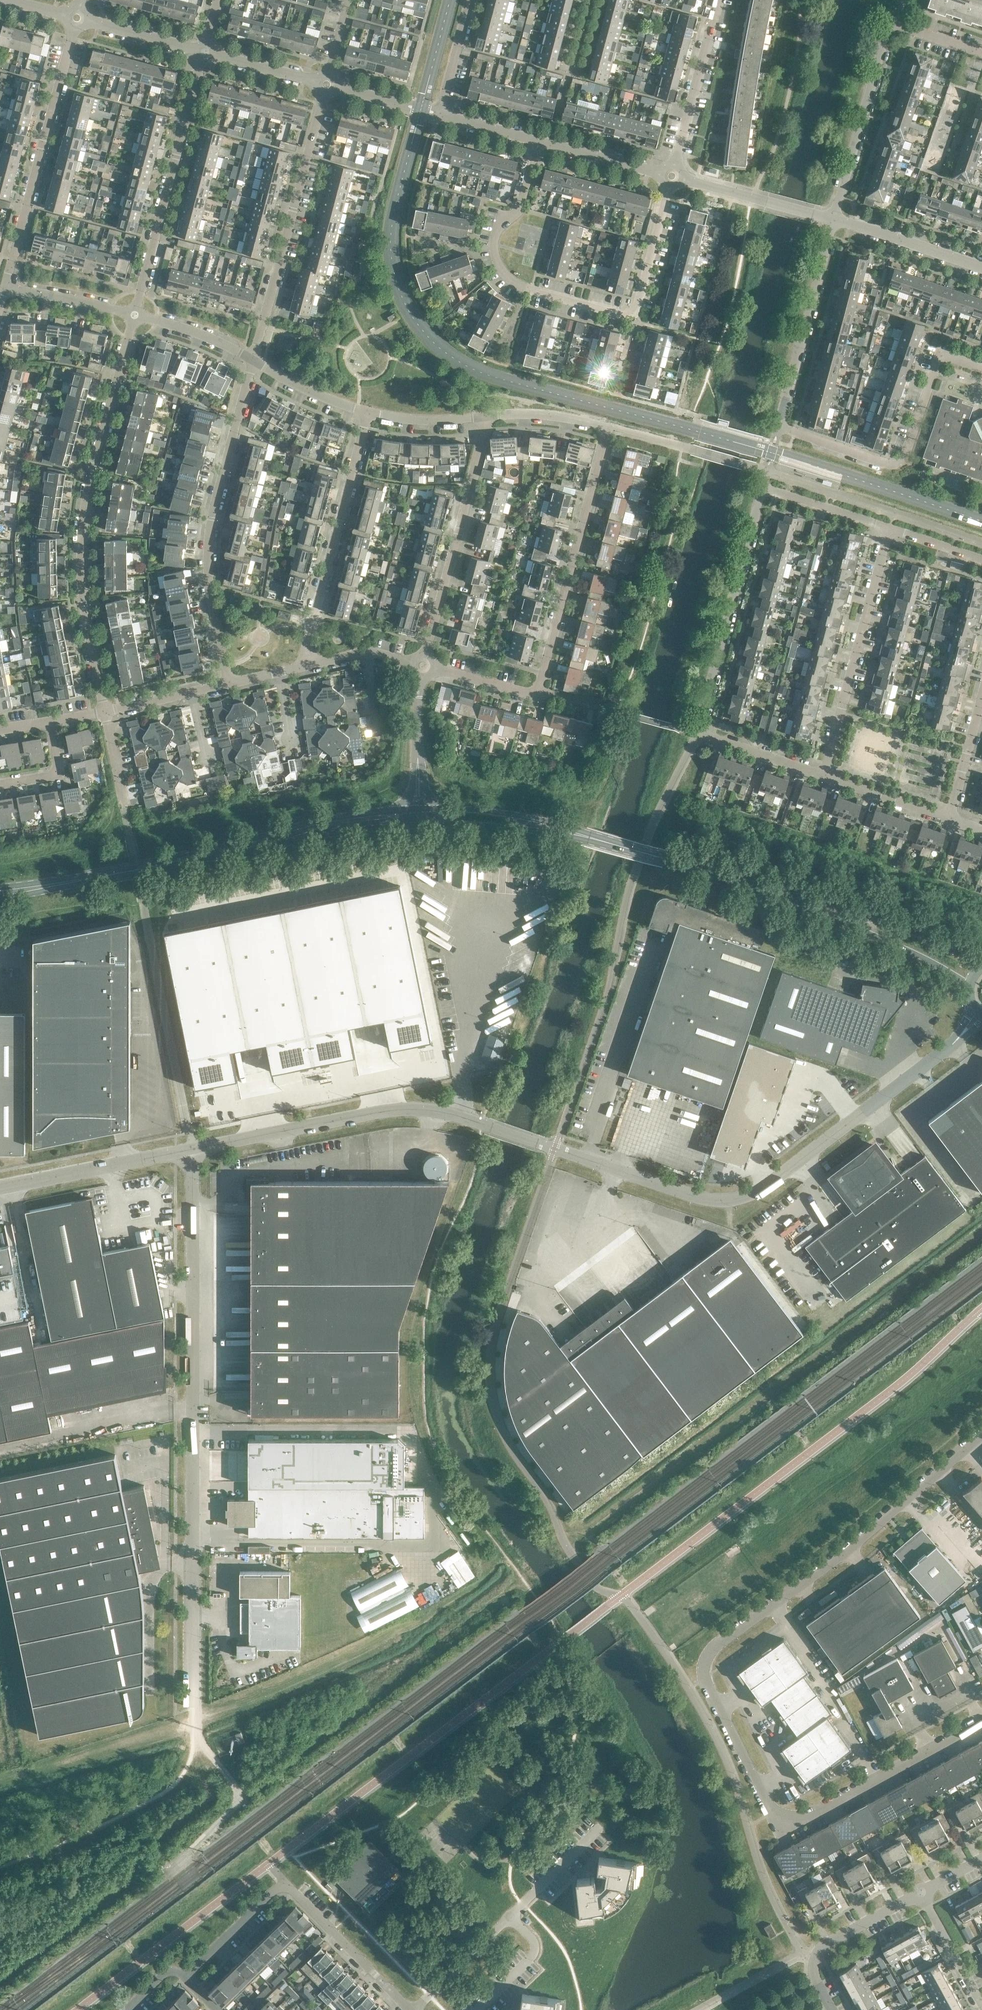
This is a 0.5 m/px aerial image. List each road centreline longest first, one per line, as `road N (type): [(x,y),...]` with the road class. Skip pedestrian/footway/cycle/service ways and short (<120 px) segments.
road 1 (unclassified): [(191,1727),(190,1149)]
road 2 (unclassified): [(981,1431),(713,1647),(704,1663),(708,1692),(784,1822)]
road 3 (residential): [(434,668),(539,690),(606,428),(548,411),(489,417)]
road 4 (unclassified): [(535,1142),(727,1202),(760,1190),(956,1041)]
road 5 (residential): [(104,709),(82,597),(81,532),(135,314)]
road 6 (residential): [(823,775),(698,733),(763,487)]
road 7 (residential): [(229,683),(211,548),(254,359)]
road 8 (unclassified): [(190,1149),(400,1109),(493,1127)]
road 9 (secondary): [(846,913),(552,828)]
road 10 (residential): [(778,427),(885,463),(903,462),(942,353),(981,366)]
road 11 (residential): [(633,313),(524,290),(497,267),(498,226),(521,207),(537,139)]
road 12 (residential): [(254,359),(323,96)]
road 13 (residential): [(5,289),(73,29)]
road 14 (residential): [(135,314),(202,61)]
road 15 (residential): [(305,666),(367,414)]
road 16 (residential): [(823,775),(889,528)]
road 17 (residential): [(426,654),(489,417)]
road 18 (residential): [(784,1822),(806,1820),(981,1722)]
road 19 (residential): [(778,427),(834,218)]
road 20 (residential): [(834,218),(884,34),(895,22)]
road 21 (unclassified): [(0,1191),(190,1149)]
road 22 (secondary): [(231,849),(420,826)]
road 23 (secondary): [(413,808),(338,818),(231,849)]
road 24 (secondary): [(49,885),(231,849)]
road 25 (residential): [(833,2009),(812,1969),(814,1957),(921,1894)]
road 26 (residential): [(675,165),(720,0)]
road 27 (residential): [(409,2009),(293,1889)]
road 28 (tertiary): [(834,218),(683,178)]
road 29 (tertiary): [(981,268),(834,218)]
road 30 (secondary): [(981,967),(878,915),(846,913)]
road 31 (secondary): [(846,913),(969,988)]
road 32 (residential): [(191,1979),(274,1892),(293,1889)]
road 33 (residential): [(950,818),(823,775)]
road 34 (residential): [(889,528),(763,487)]
road 35 (residential): [(135,314),(5,289)]
road 36 (secondary): [(420,826),(552,828)]
road 37 (residential): [(669,187),(633,313)]
road 38 (unclassified): [(416,2009),(509,1918)]
road 39 (secondary): [(552,828),(493,812),(426,807)]
road 40 (tertiary): [(661,172),(537,139)]
road 41 (residential): [(254,359),(135,314)]
road 42 (residential): [(981,2006),(921,1894)]
road 43 (residential): [(367,414),(254,359)]
road 44 (residential): [(950,818),(981,697)]
road 45 (residential): [(489,417),(436,422),(367,414)]

